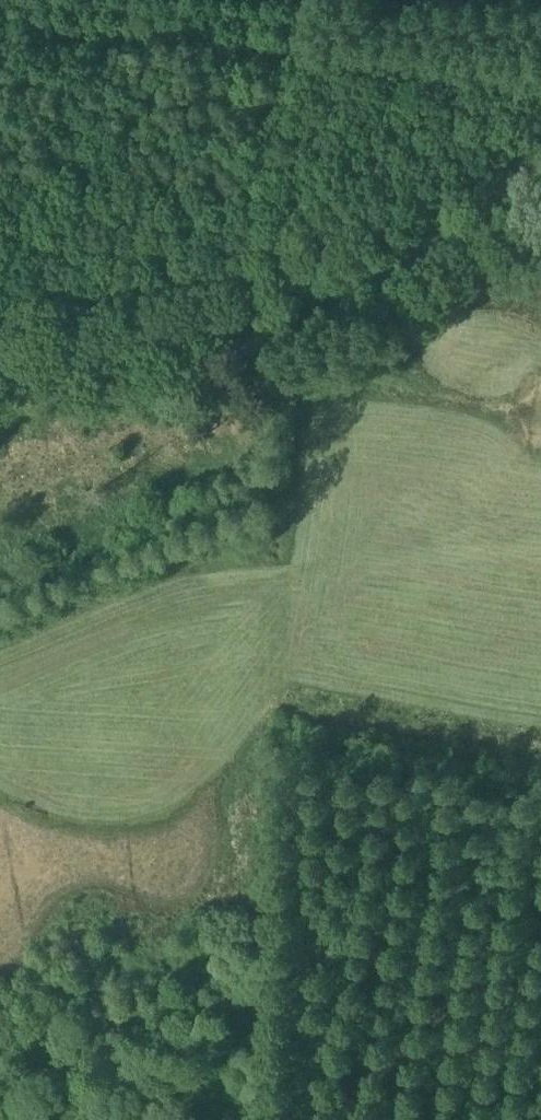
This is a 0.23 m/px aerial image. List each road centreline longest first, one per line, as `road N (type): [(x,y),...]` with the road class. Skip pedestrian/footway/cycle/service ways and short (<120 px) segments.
road 1 (track): [(540,52),(0,5)]

